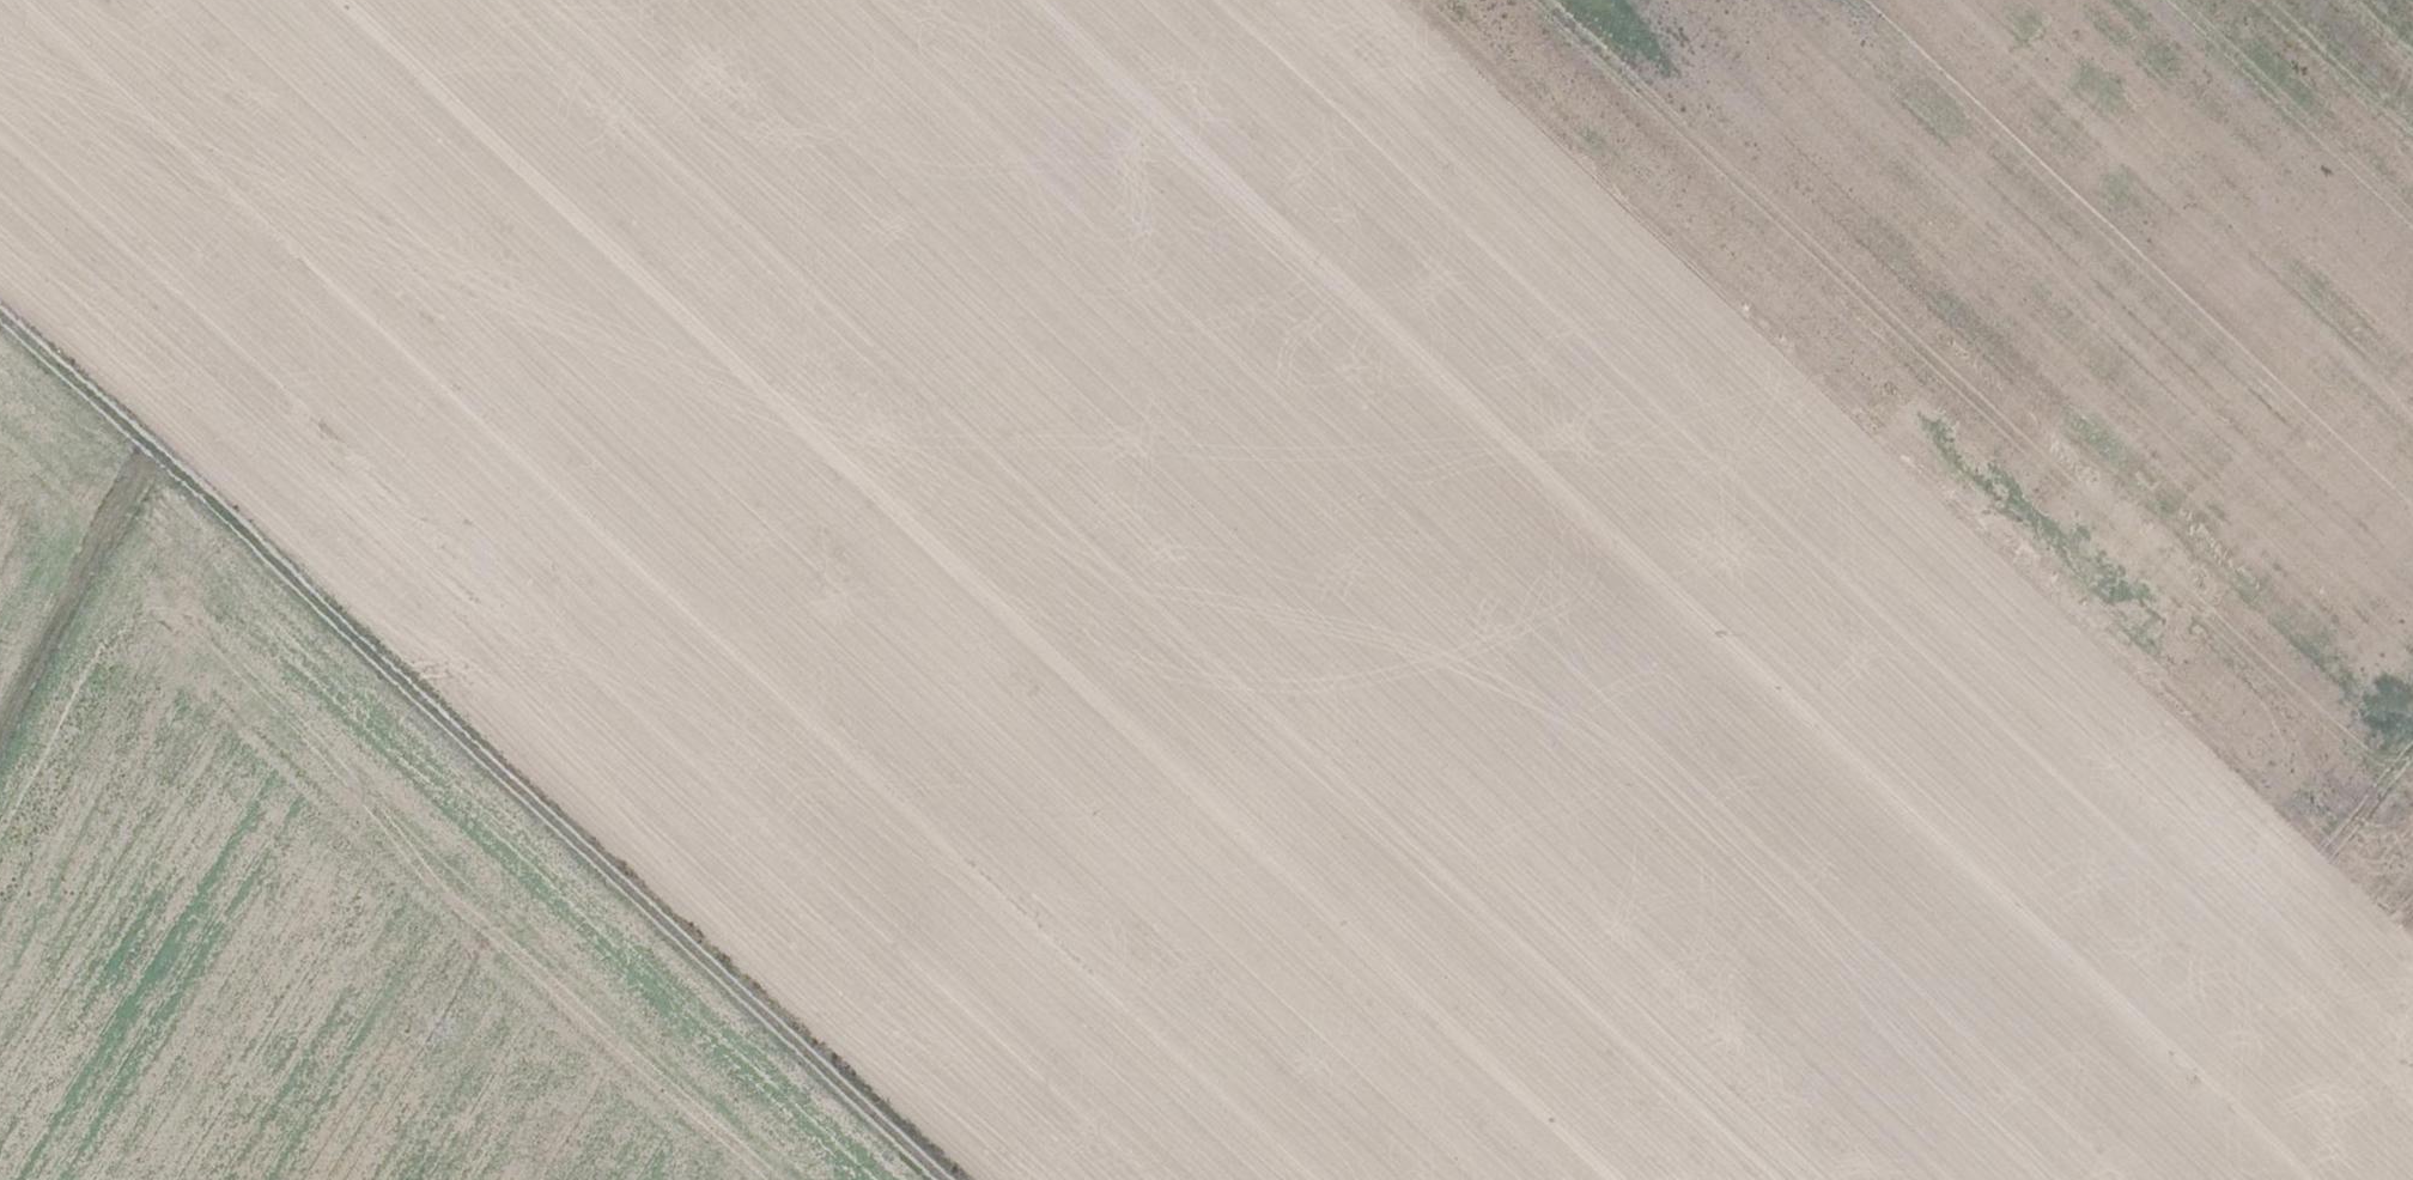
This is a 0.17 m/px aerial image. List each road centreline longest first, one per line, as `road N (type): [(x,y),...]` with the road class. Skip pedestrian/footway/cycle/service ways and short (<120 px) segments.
road 1 (track): [(955,1179),(0,311)]

